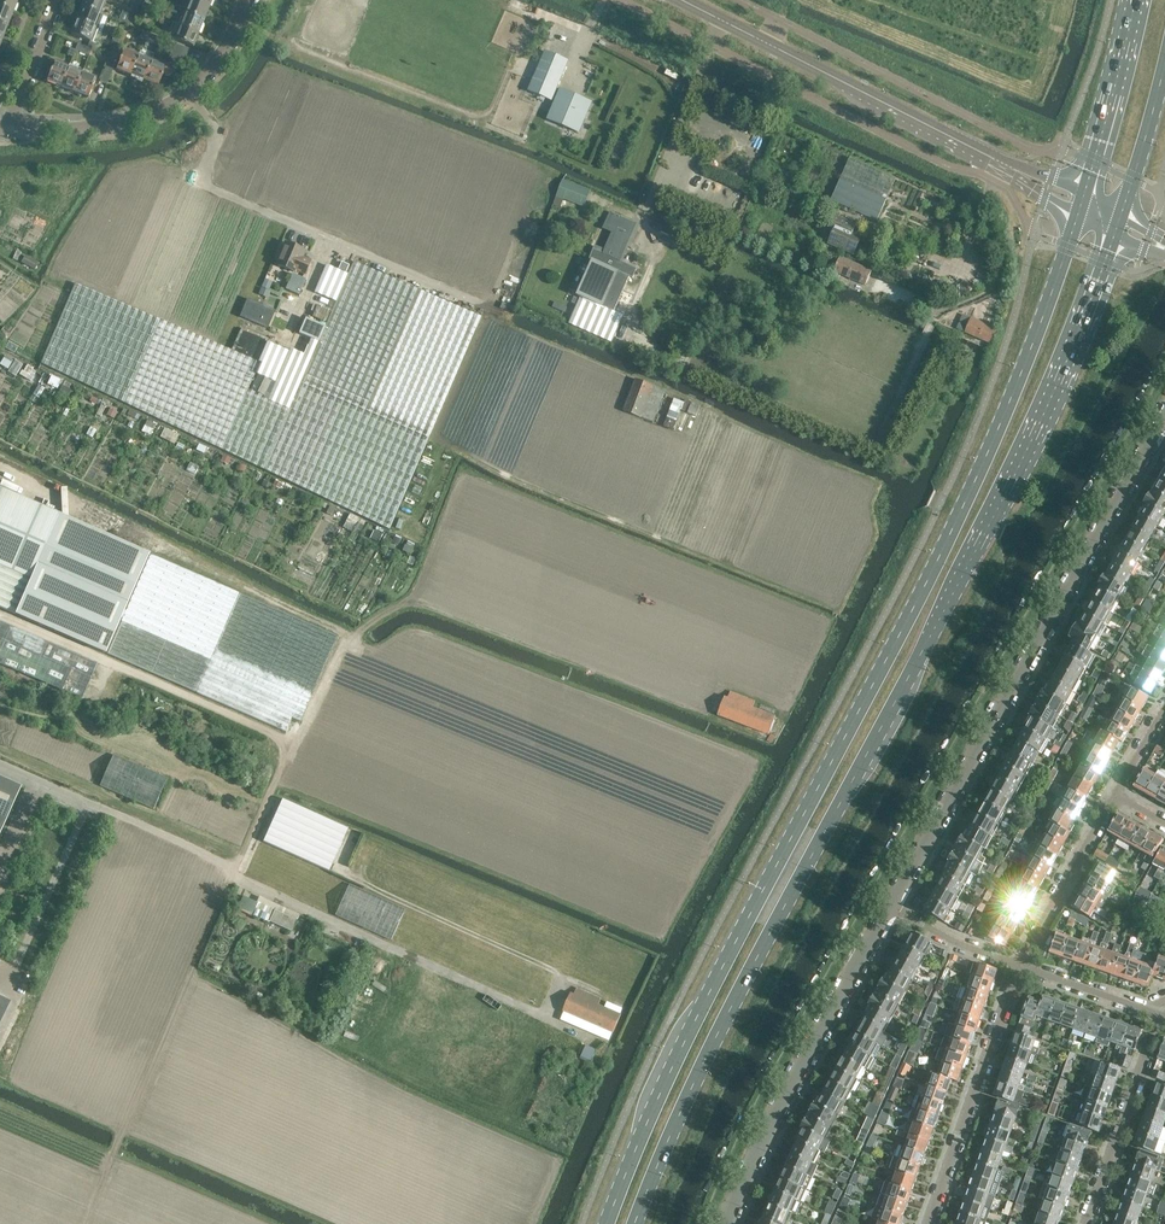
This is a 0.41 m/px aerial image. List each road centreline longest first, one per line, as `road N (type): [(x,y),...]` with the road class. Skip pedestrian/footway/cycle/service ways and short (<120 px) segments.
road 1 (primary): [(1081,203),(969,492),(707,991),(604,1223)]
road 2 (primary): [(634,1223),(671,1131),(796,882),(1048,402),(1119,221)]
road 3 (track): [(87,1223),(288,742),(350,638),(378,617),(411,602),(758,735)]
road 4 (unclassified): [(591,1039),(0,766)]
road 5 (tertiary): [(891,904),(1164,418)]
road 6 (track): [(501,314),(203,185),(216,129),(194,100)]
road 7 (tertiary): [(1081,203),(722,20)]
road 8 (tertiary): [(725,1223),(801,1063),(891,904)]
road 9 (track): [(288,742),(0,613)]
road 10 (residential): [(14,131),(113,125),(190,94),(224,52),(247,0)]
road 11 (track): [(236,24),(474,116),(494,111)]
road 12 (residential): [(928,1223),(1018,964)]
road 13 (residential): [(1084,1223),(1159,1012)]
road 14 (primary): [(1132,0),(1081,203)]
road 15 (residential): [(1018,964),(1115,794)]
road 16 (primary): [(1119,221),(1164,64)]
road 17 (residential): [(1018,964),(891,904)]
road 18 (residential): [(1149,1009),(1018,964)]
road 19 (residential): [(14,131),(58,0)]

